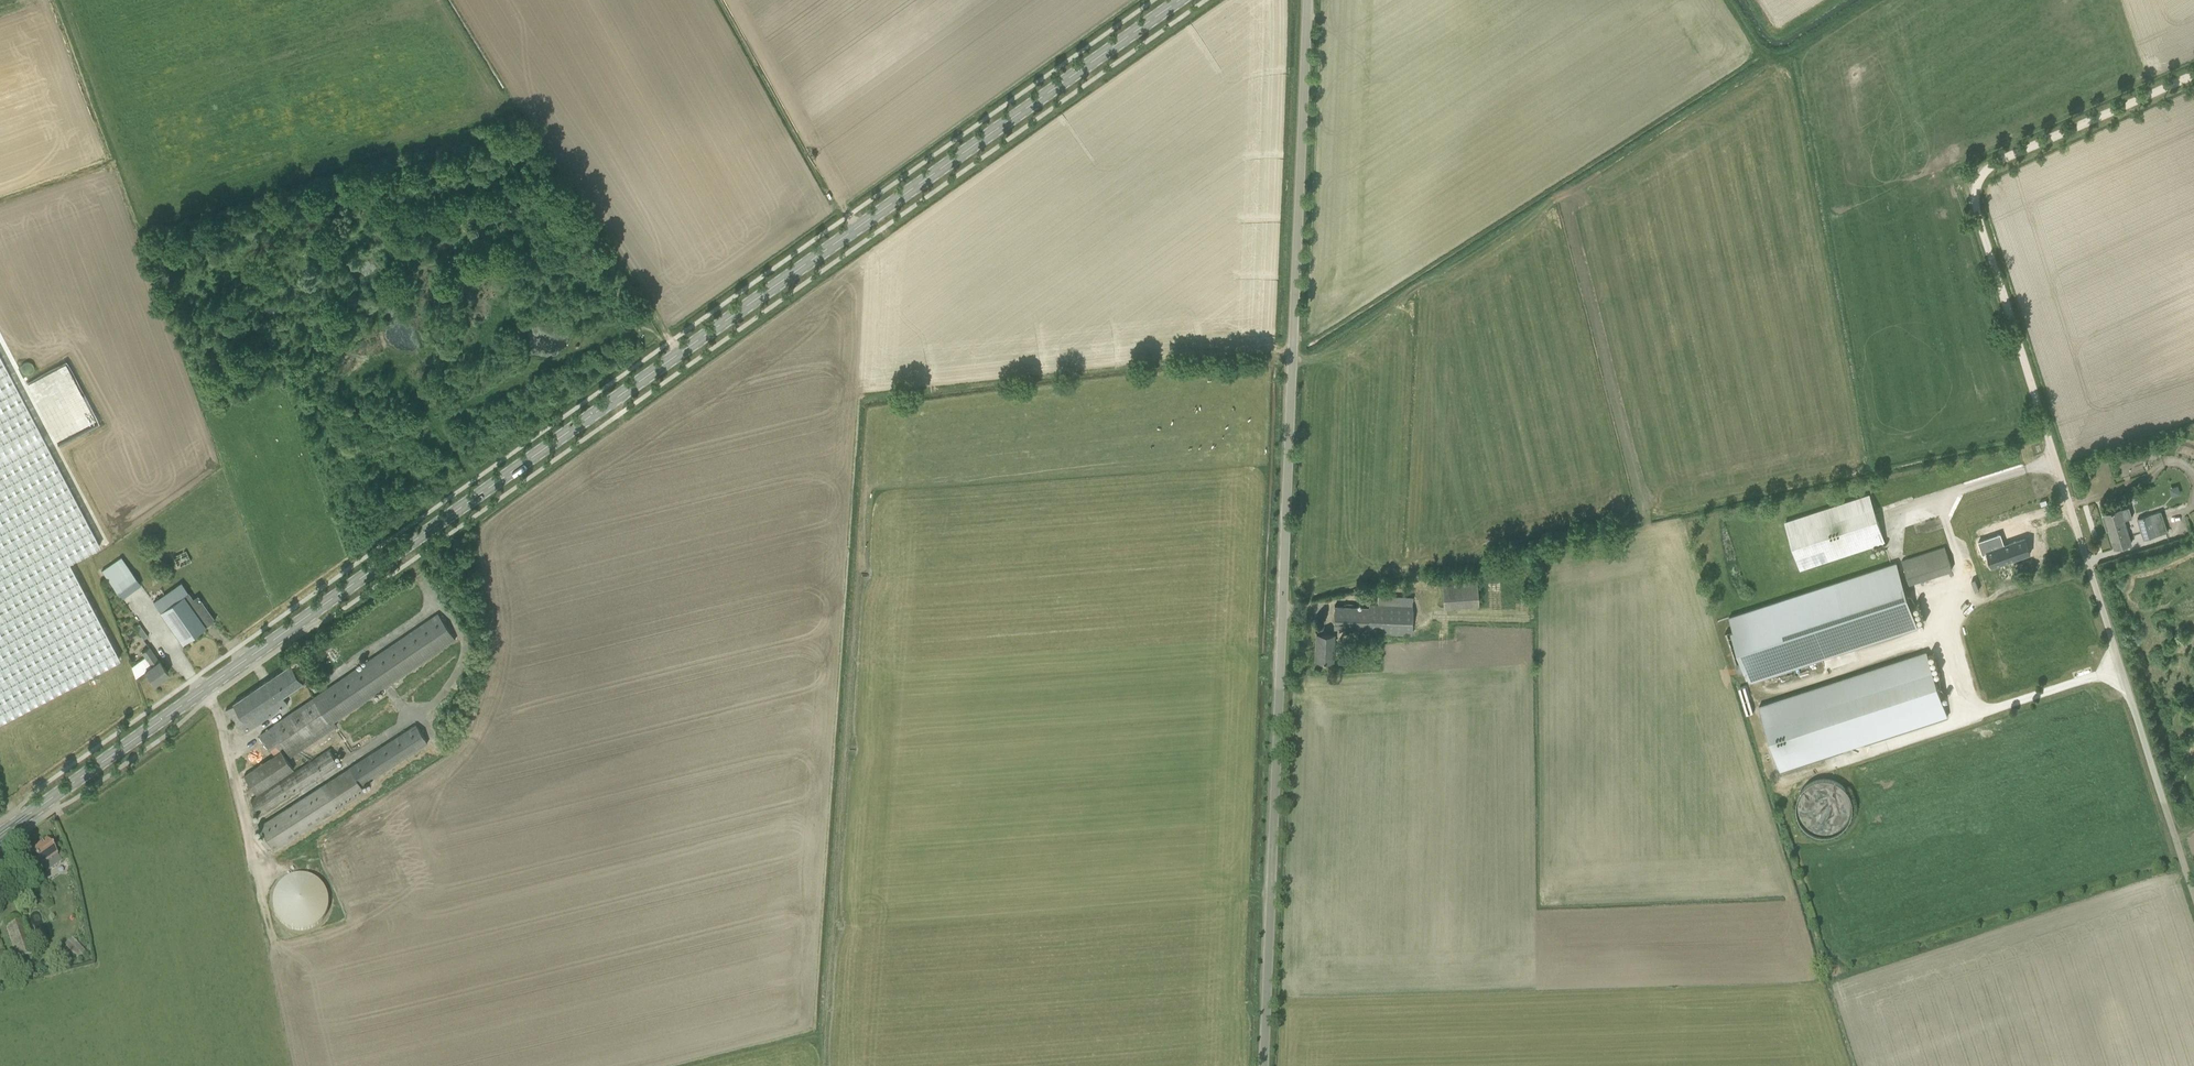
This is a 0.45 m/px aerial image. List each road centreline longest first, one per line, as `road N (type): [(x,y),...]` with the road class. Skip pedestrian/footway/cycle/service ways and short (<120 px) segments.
road 1 (tertiary): [(0,835),(1180,0)]
road 2 (unclassified): [(1269,1065),(1308,0)]
road 3 (track): [(2193,79),(1995,168),(1978,196),(2193,885)]

